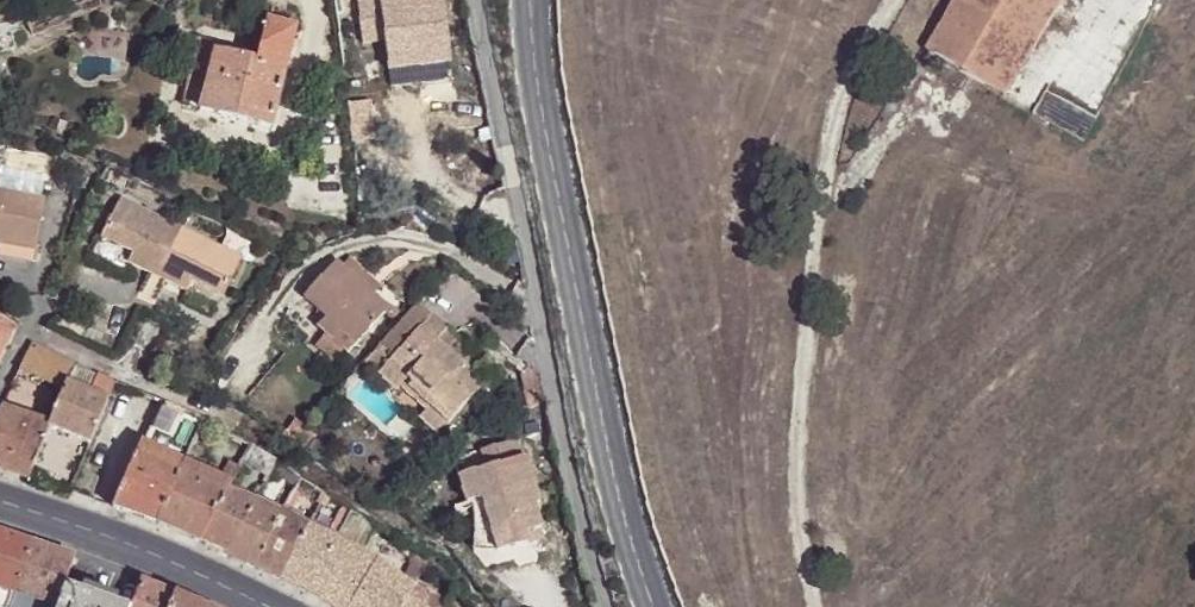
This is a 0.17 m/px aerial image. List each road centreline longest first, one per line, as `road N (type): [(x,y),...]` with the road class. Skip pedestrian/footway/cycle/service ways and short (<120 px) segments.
road 1 (residential): [(649,606),(609,471),(532,72),(529,0)]
road 2 (residential): [(599,606),(517,220)]
road 3 (secondary): [(268,606),(176,562),(0,500)]

